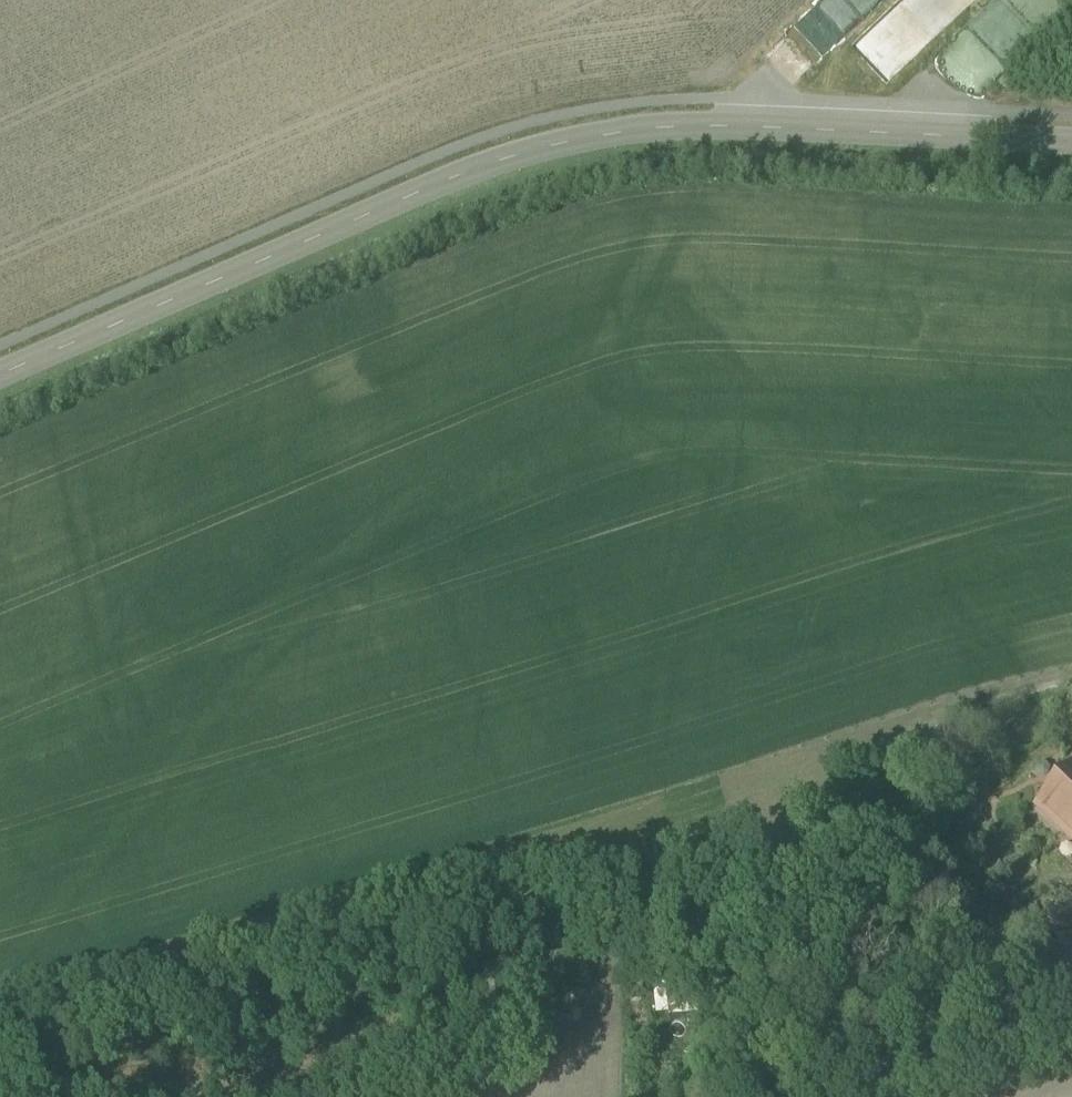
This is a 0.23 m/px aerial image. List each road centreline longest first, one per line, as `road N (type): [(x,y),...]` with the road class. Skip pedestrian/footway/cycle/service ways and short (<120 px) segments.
road 1 (tertiary): [(0,377),(423,194),(544,151),(634,133),(730,128),(1071,140)]

